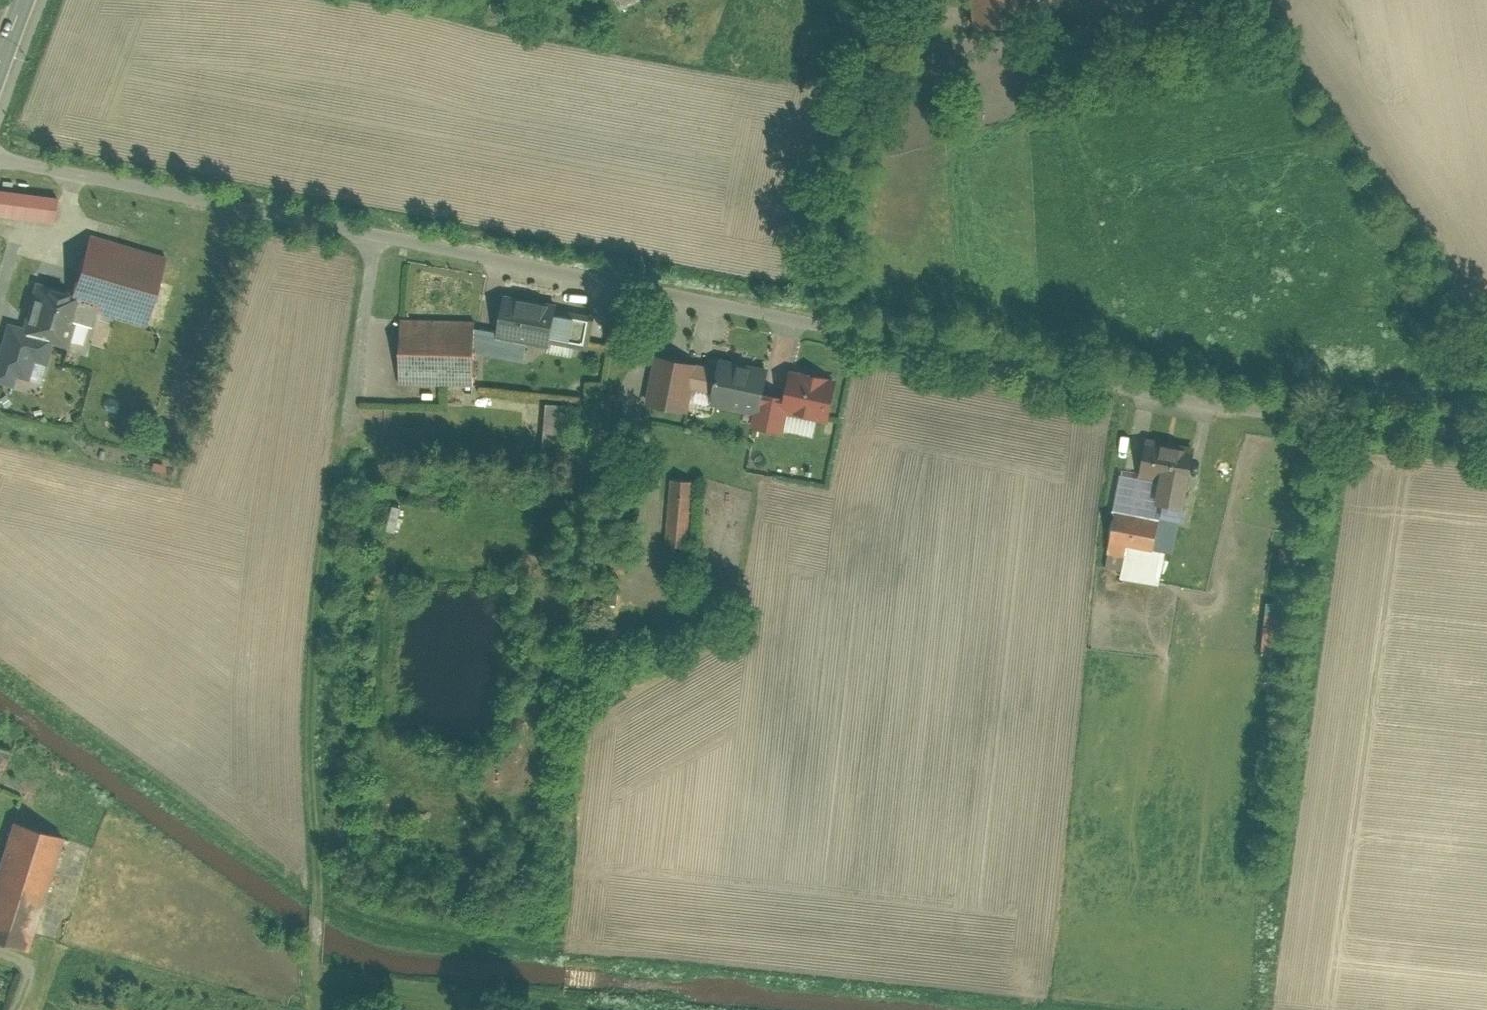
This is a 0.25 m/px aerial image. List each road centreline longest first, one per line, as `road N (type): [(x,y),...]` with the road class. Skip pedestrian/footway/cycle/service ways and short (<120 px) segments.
road 1 (residential): [(0,163),(1118,390),(1486,437)]
road 2 (track): [(323,1009),(311,704),(374,241)]

